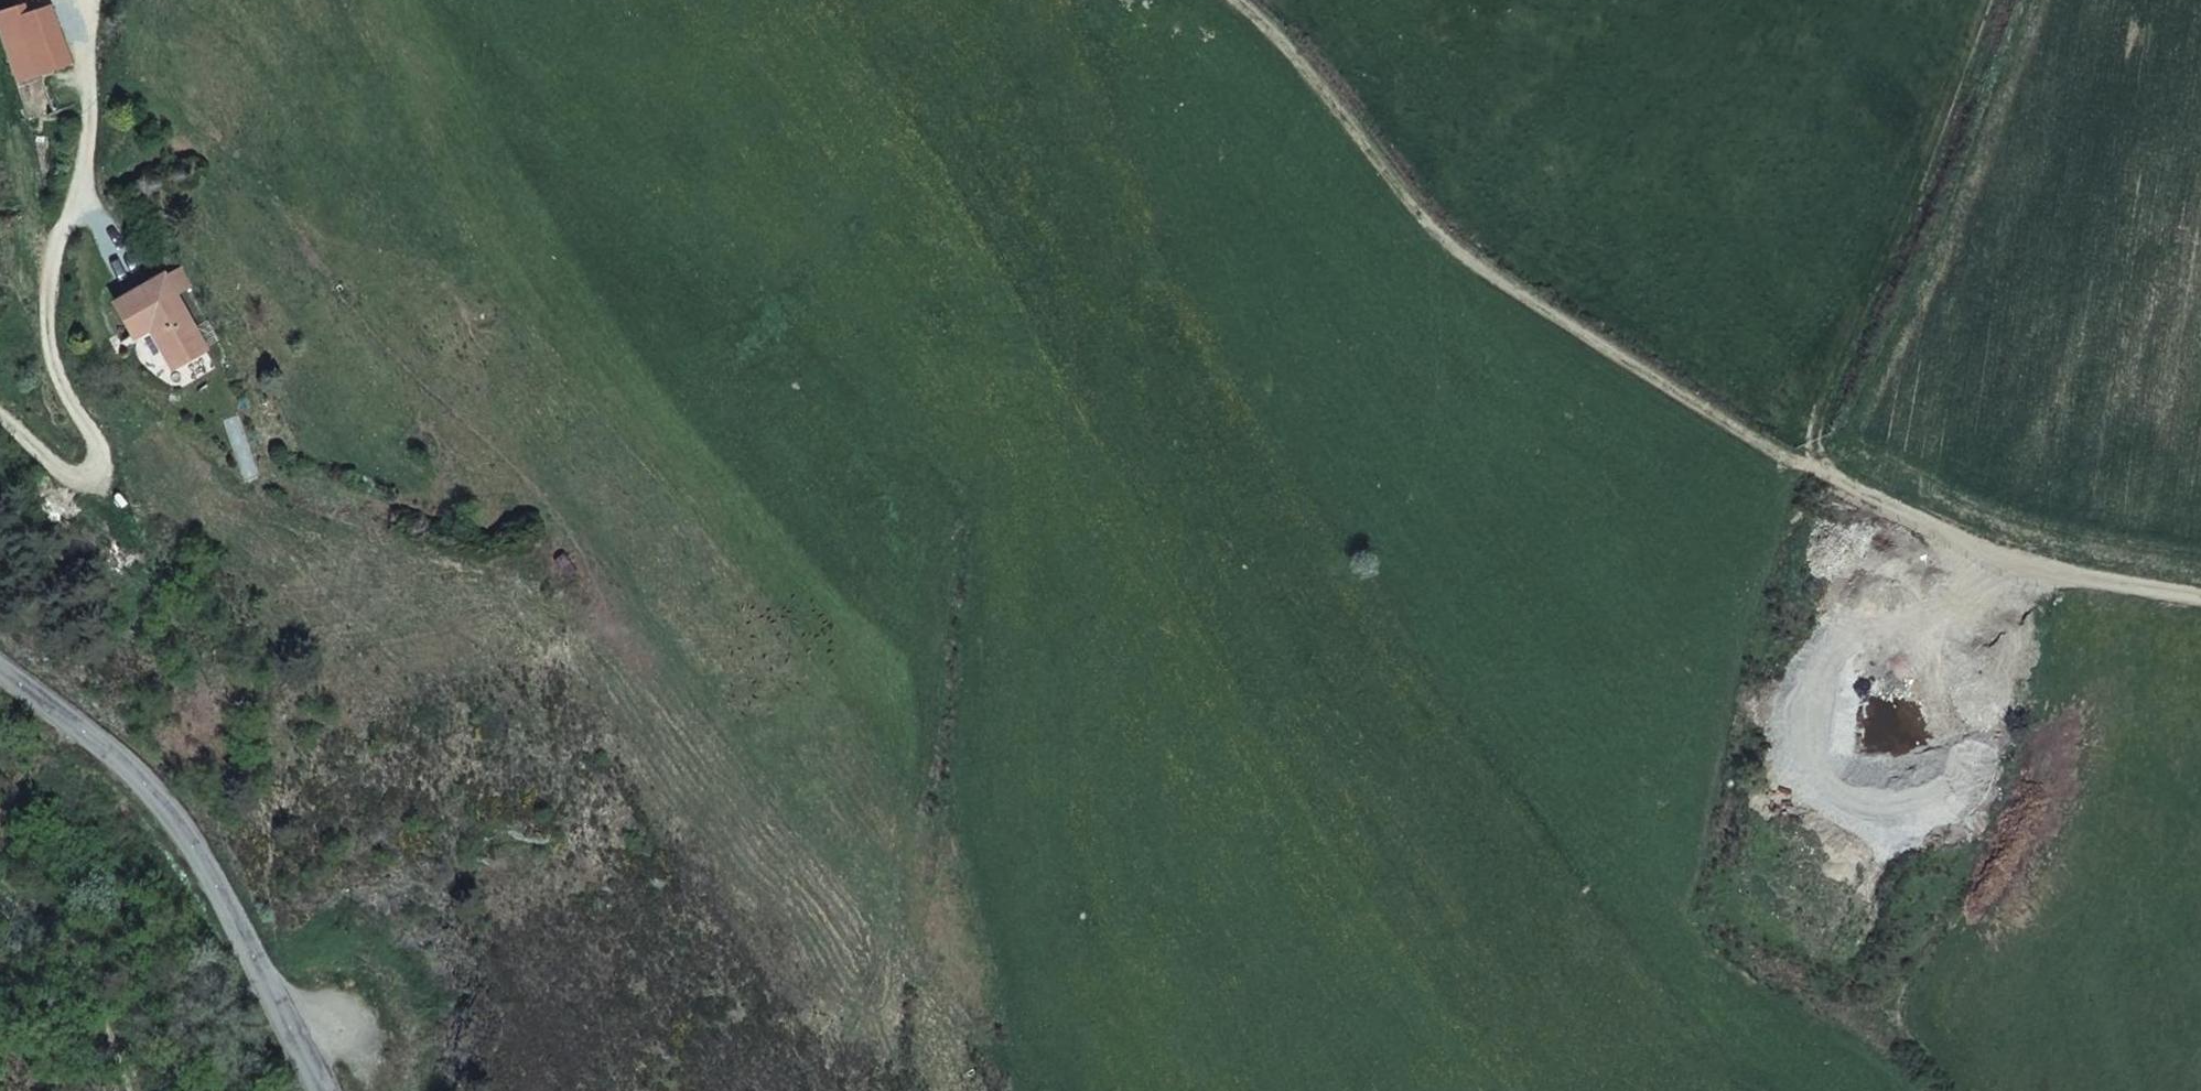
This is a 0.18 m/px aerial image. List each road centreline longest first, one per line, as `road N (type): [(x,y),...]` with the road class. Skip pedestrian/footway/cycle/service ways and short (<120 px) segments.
road 1 (track): [(1234,0),(1285,26),(1430,238),(1741,426),(1988,534),(2200,584)]
road 2 (track): [(0,427),(64,481),(101,475),(104,431),(51,364),(57,291),(103,198),(135,46),(130,0)]
road 3 (tertiary): [(0,678),(103,750),(214,868),(322,1090)]

